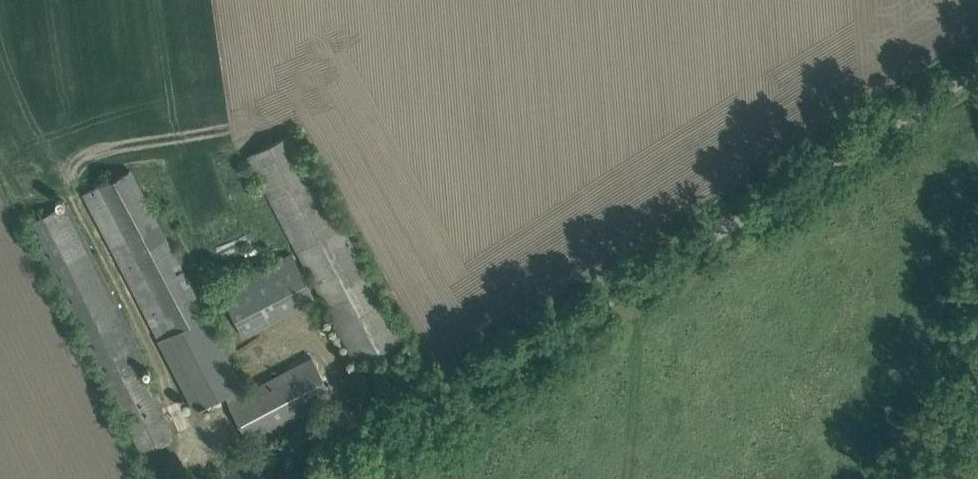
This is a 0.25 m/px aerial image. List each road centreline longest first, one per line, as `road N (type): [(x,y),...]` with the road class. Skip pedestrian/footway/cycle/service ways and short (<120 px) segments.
road 1 (unclassified): [(362,478),(436,409),(977,71)]

